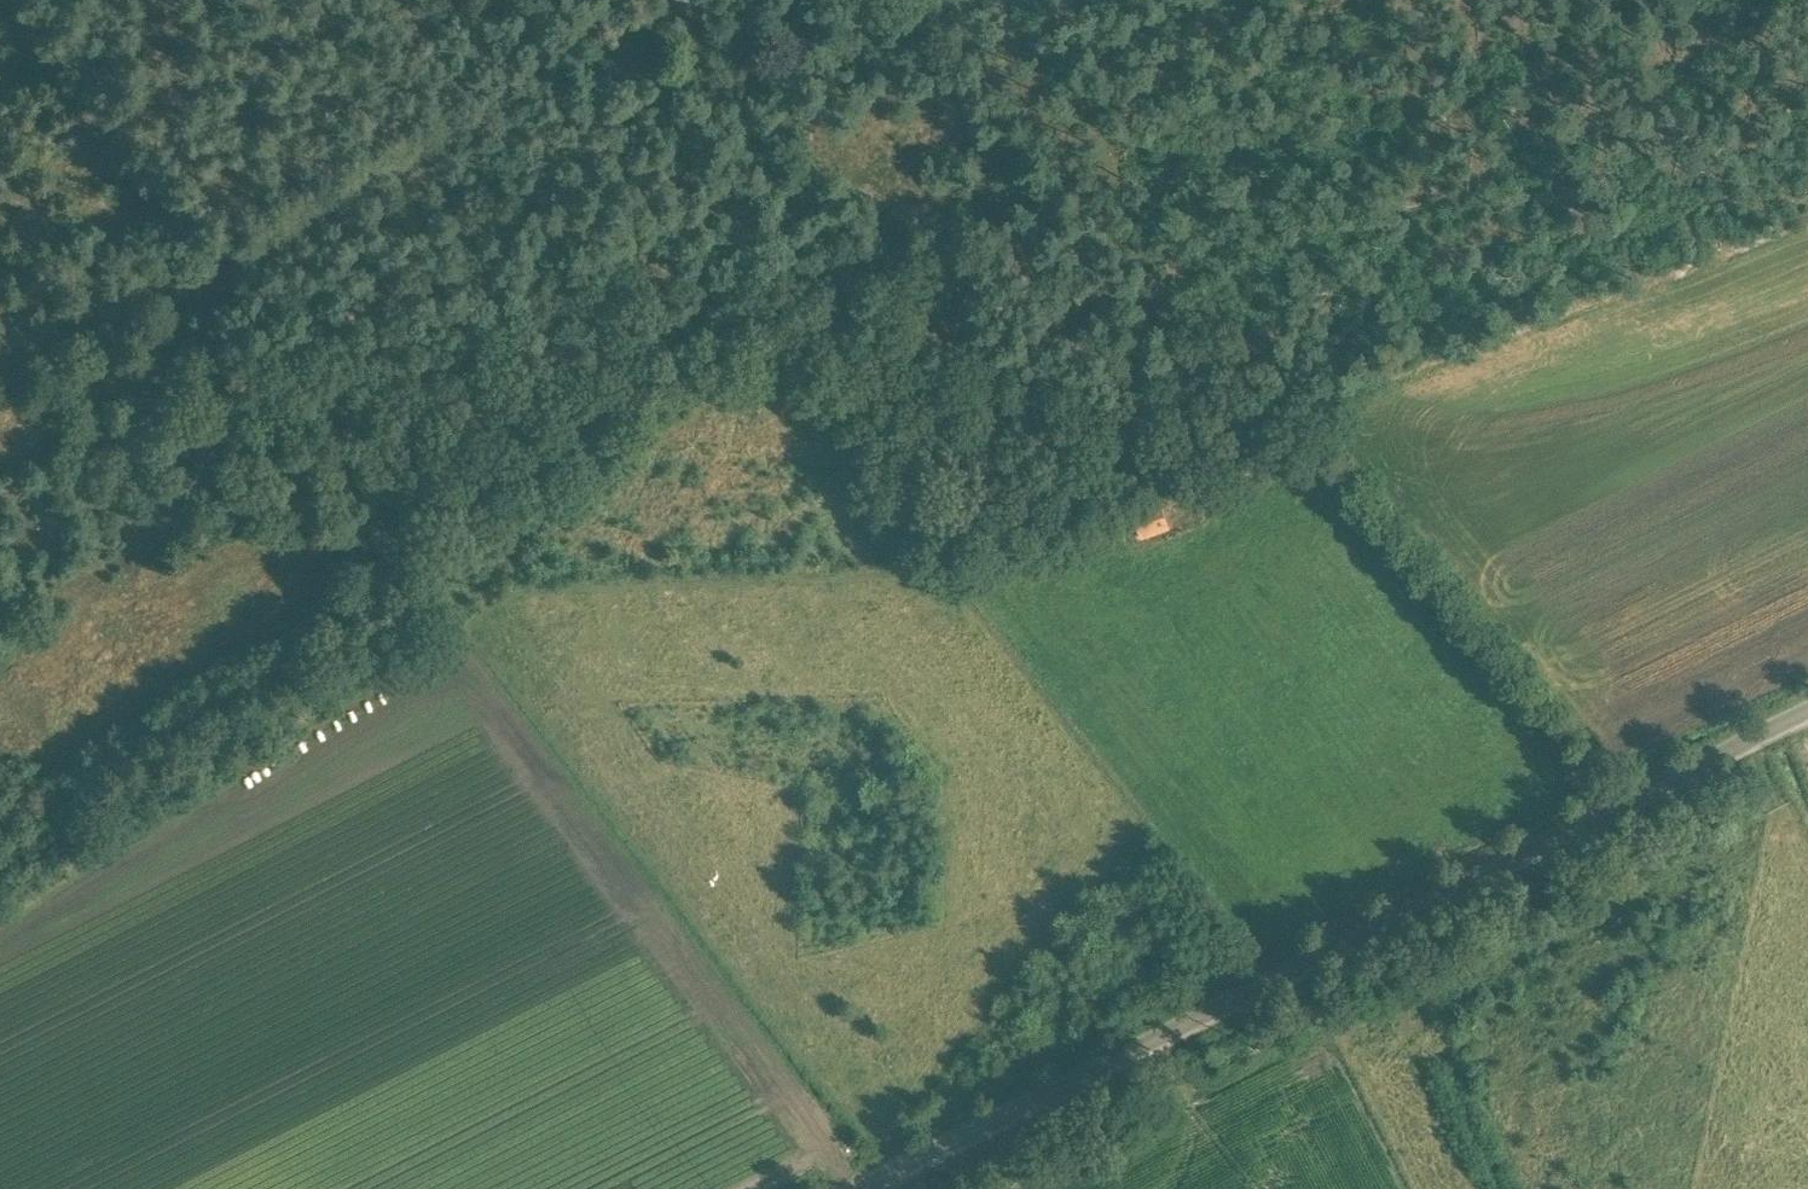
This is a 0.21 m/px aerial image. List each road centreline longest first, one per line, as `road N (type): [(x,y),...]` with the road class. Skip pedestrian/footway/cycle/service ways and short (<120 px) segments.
road 1 (track): [(1,0),(336,424),(373,501),(373,527),(358,554),(61,759),(0,812)]
road 2 (unclassified): [(858,1188),(1807,712)]

